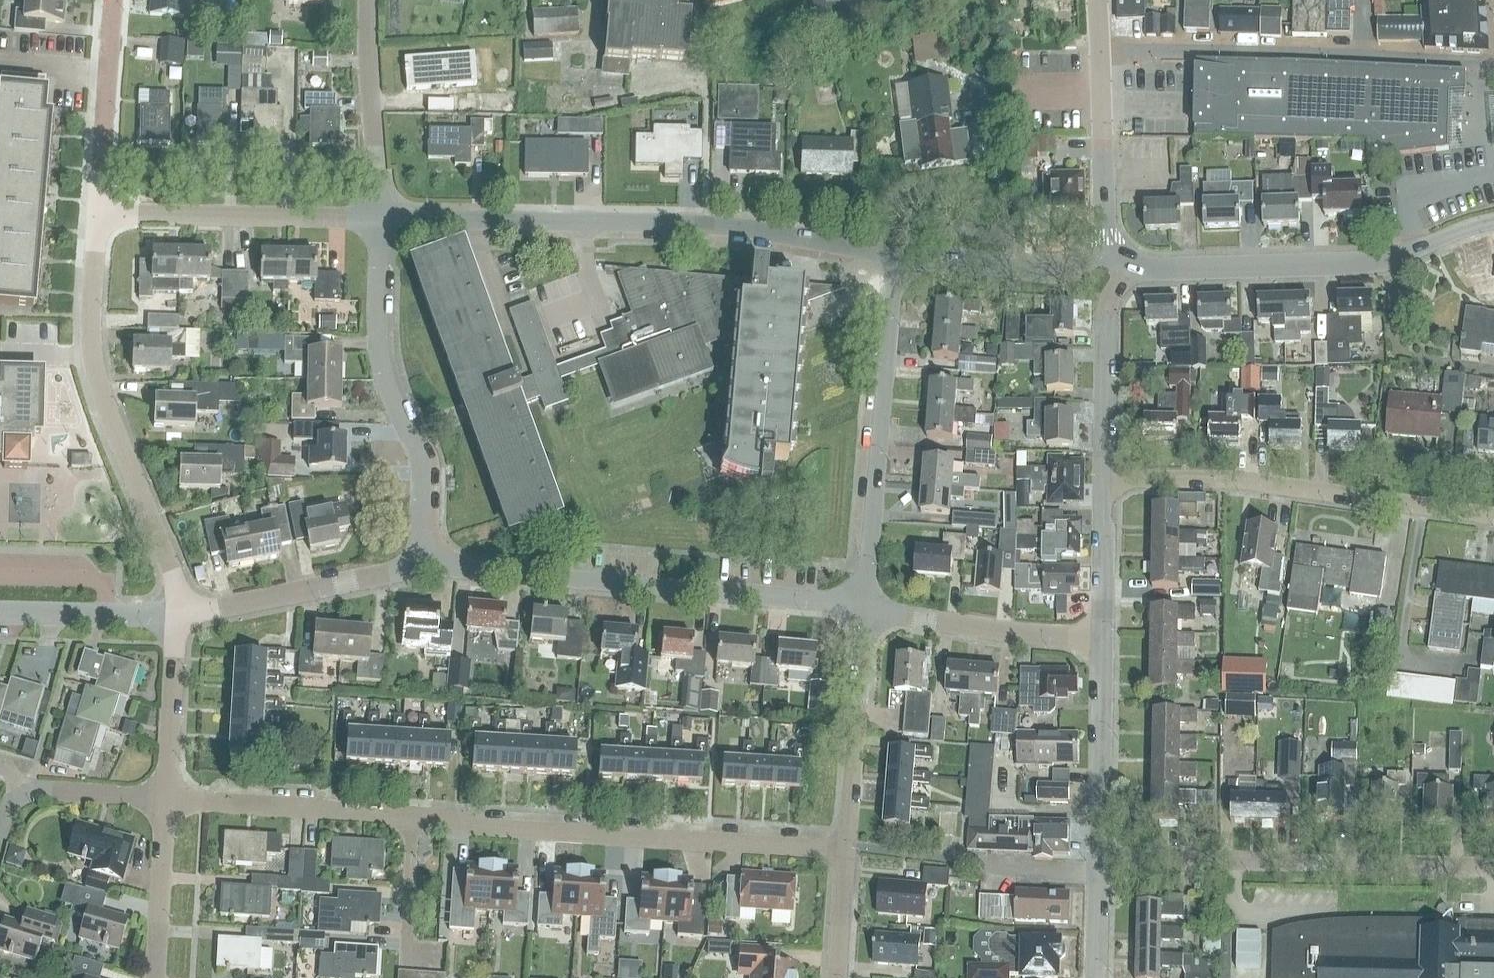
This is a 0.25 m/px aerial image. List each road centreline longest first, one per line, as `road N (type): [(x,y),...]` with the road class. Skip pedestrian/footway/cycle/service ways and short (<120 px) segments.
road 1 (residential): [(844,848),(163,797)]
road 2 (residential): [(376,218),(704,223),(895,255)]
road 3 (residential): [(864,603),(425,567)]
road 4 (residential): [(174,619),(173,578),(90,353),(96,211)]
road 5 (residential): [(1493,63),(1098,51)]
road 6 (residential): [(1493,866),(1098,857)]
road 7 (residential): [(1493,516),(1239,480),(1103,478)]
road 8 (tertiary): [(1129,265),(1357,264),(1493,219)]
road 9 (residential): [(425,567),(420,475),(376,346),(376,218)]
road 10 (residential): [(864,603),(895,255)]
road 11 (residential): [(96,211),(376,218)]
road 12 (residential): [(425,567),(174,619)]
road 13 (residential): [(844,848),(864,603)]
road 14 (residential): [(1100,642),(864,603)]
road 15 (residential): [(895,255),(1054,271),(1108,245)]
road 16 (residential): [(1103,478),(1105,313),(1129,265)]
road 17 (residential): [(376,218),(368,0)]
road 18 (residential): [(1098,857),(1100,642)]
road 19 (residential): [(96,211),(112,0)]
road 20 (tertiary): [(1108,245),(1098,51)]
road 21 (residential): [(154,977),(163,797)]
road 22 (residential): [(163,797),(174,619)]
road 23 (residential): [(174,619),(0,614)]
road 24 (residential): [(1100,642),(1103,478)]
road 25 (residential): [(163,797),(25,795)]
road 26 (residential): [(835,977),(844,848)]
road 27 (residential): [(1094,977),(1098,857)]

